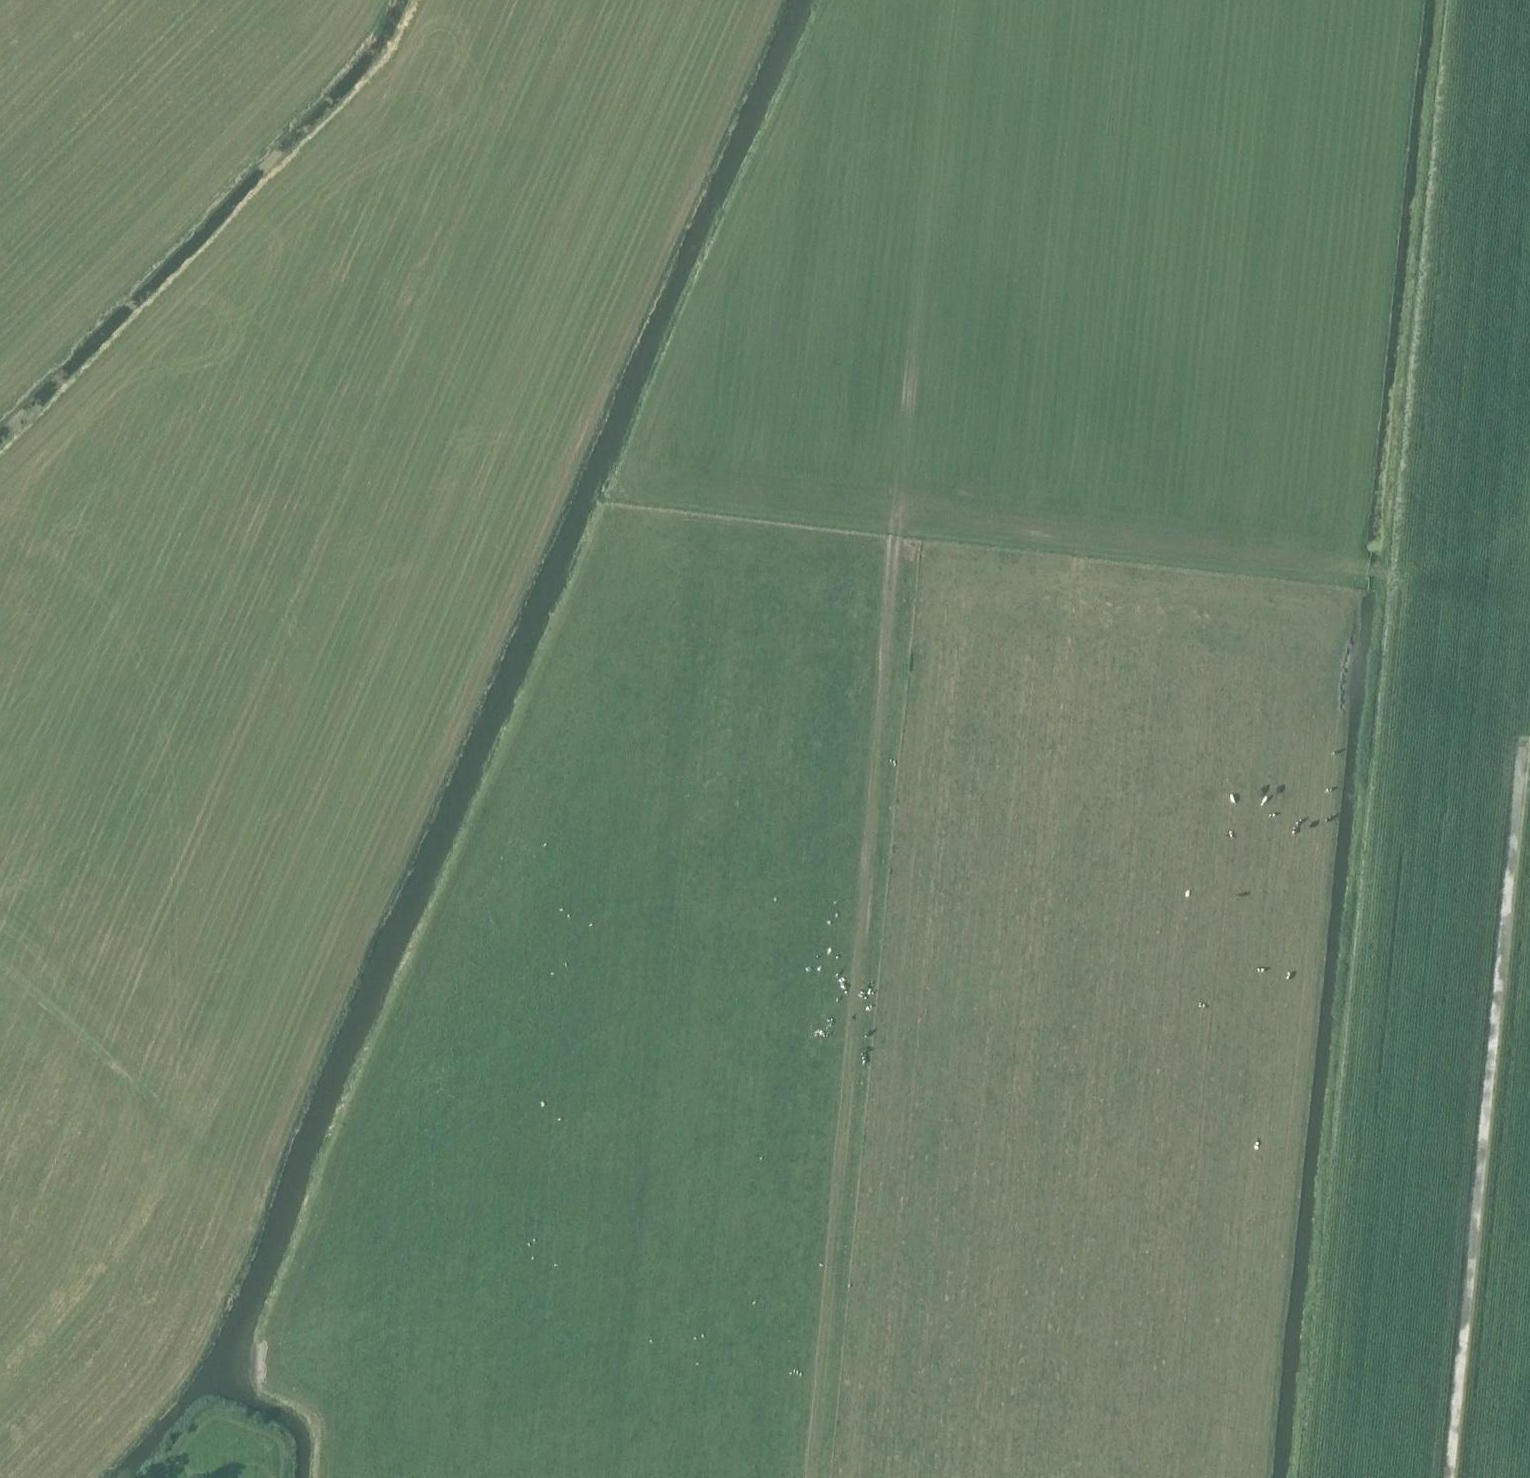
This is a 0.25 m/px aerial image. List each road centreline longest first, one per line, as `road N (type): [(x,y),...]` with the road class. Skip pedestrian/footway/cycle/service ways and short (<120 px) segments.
road 1 (track): [(860,969),(807,1477)]

